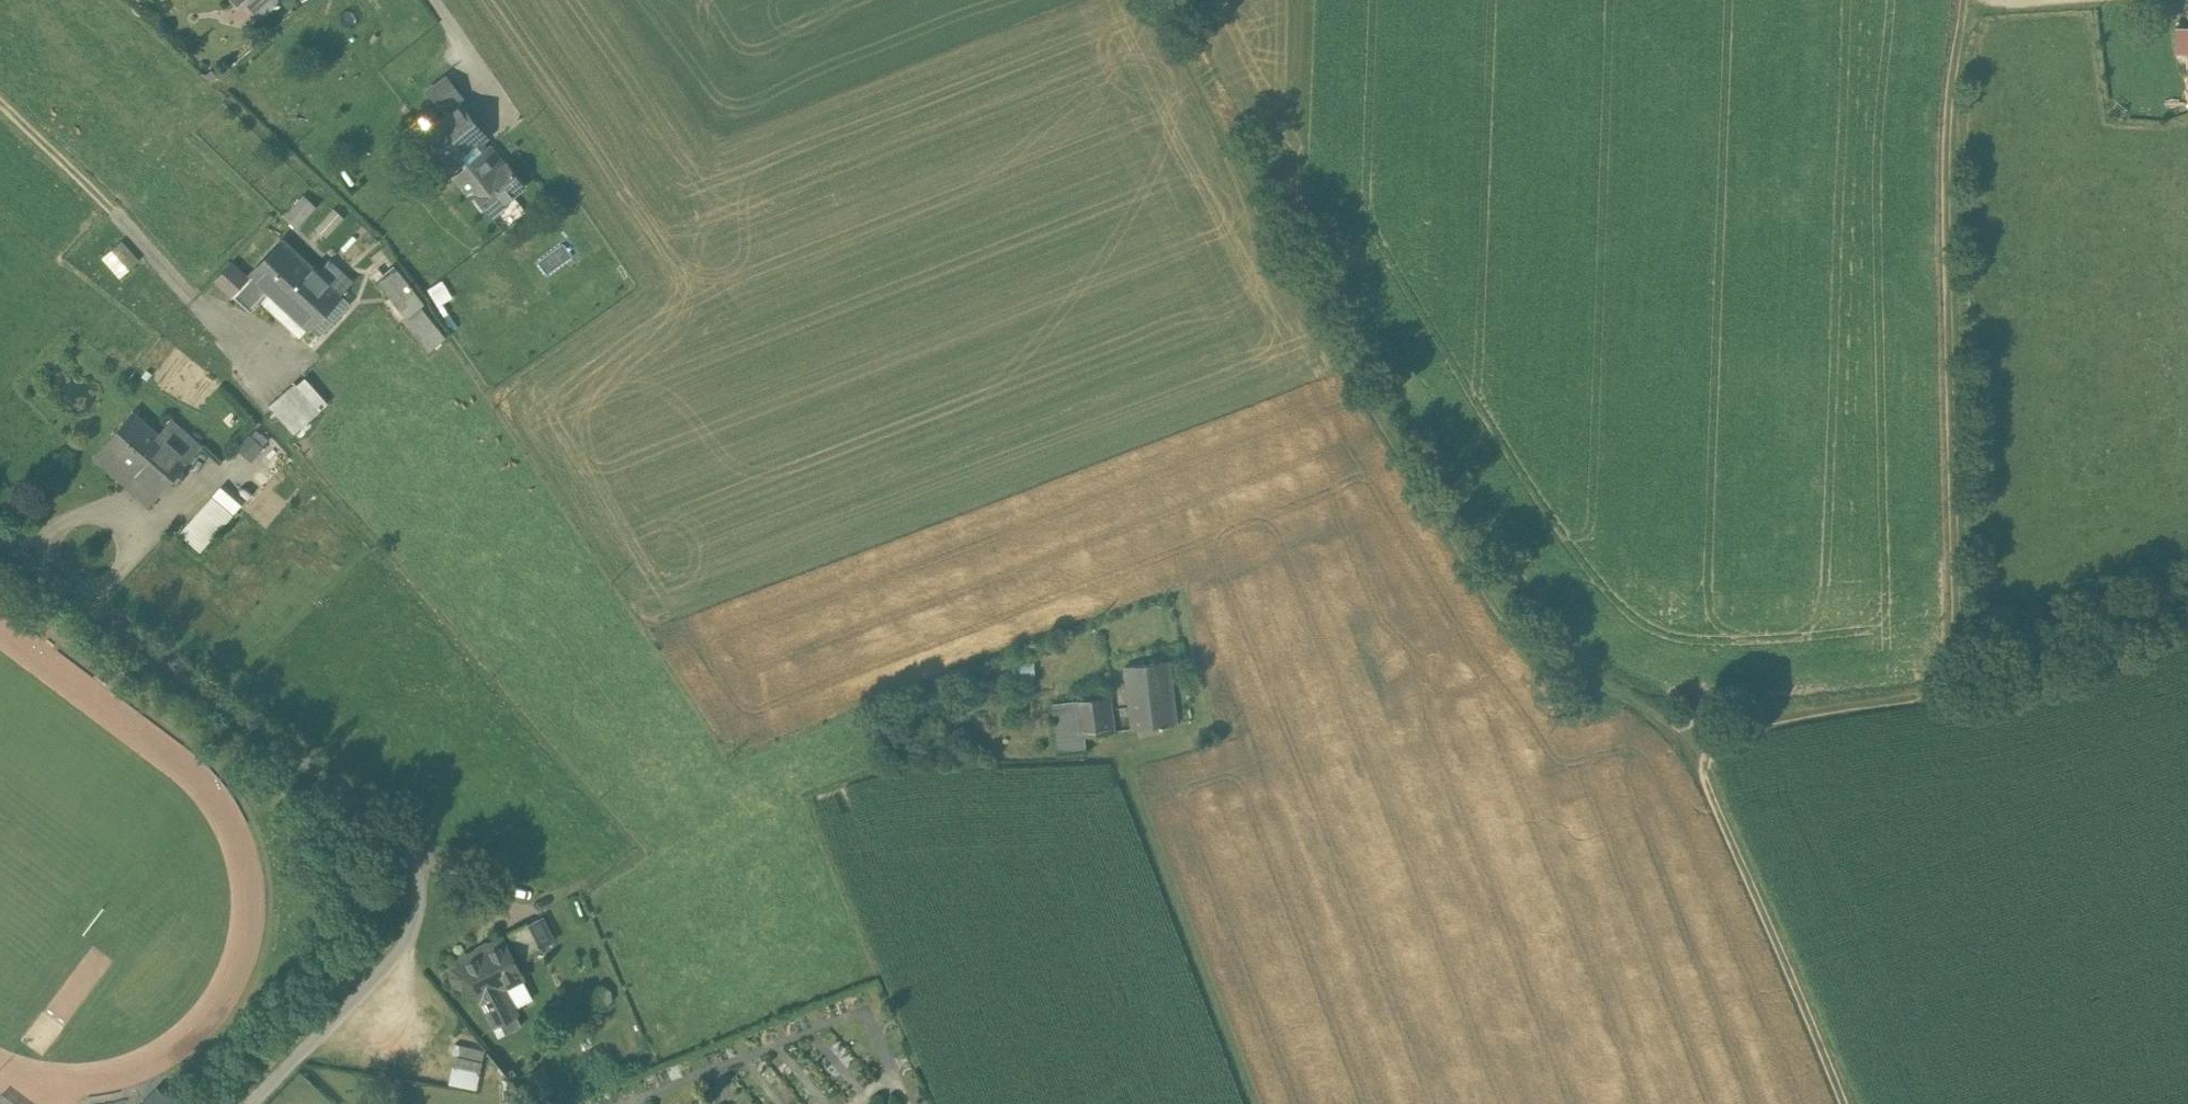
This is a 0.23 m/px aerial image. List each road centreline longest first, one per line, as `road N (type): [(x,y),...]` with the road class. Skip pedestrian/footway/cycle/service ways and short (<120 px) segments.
road 1 (residential): [(0,545),(369,805),(403,840),(416,869),(413,924),(395,954),(248,1103)]
road 2 (track): [(1840,1103),(1697,760)]

